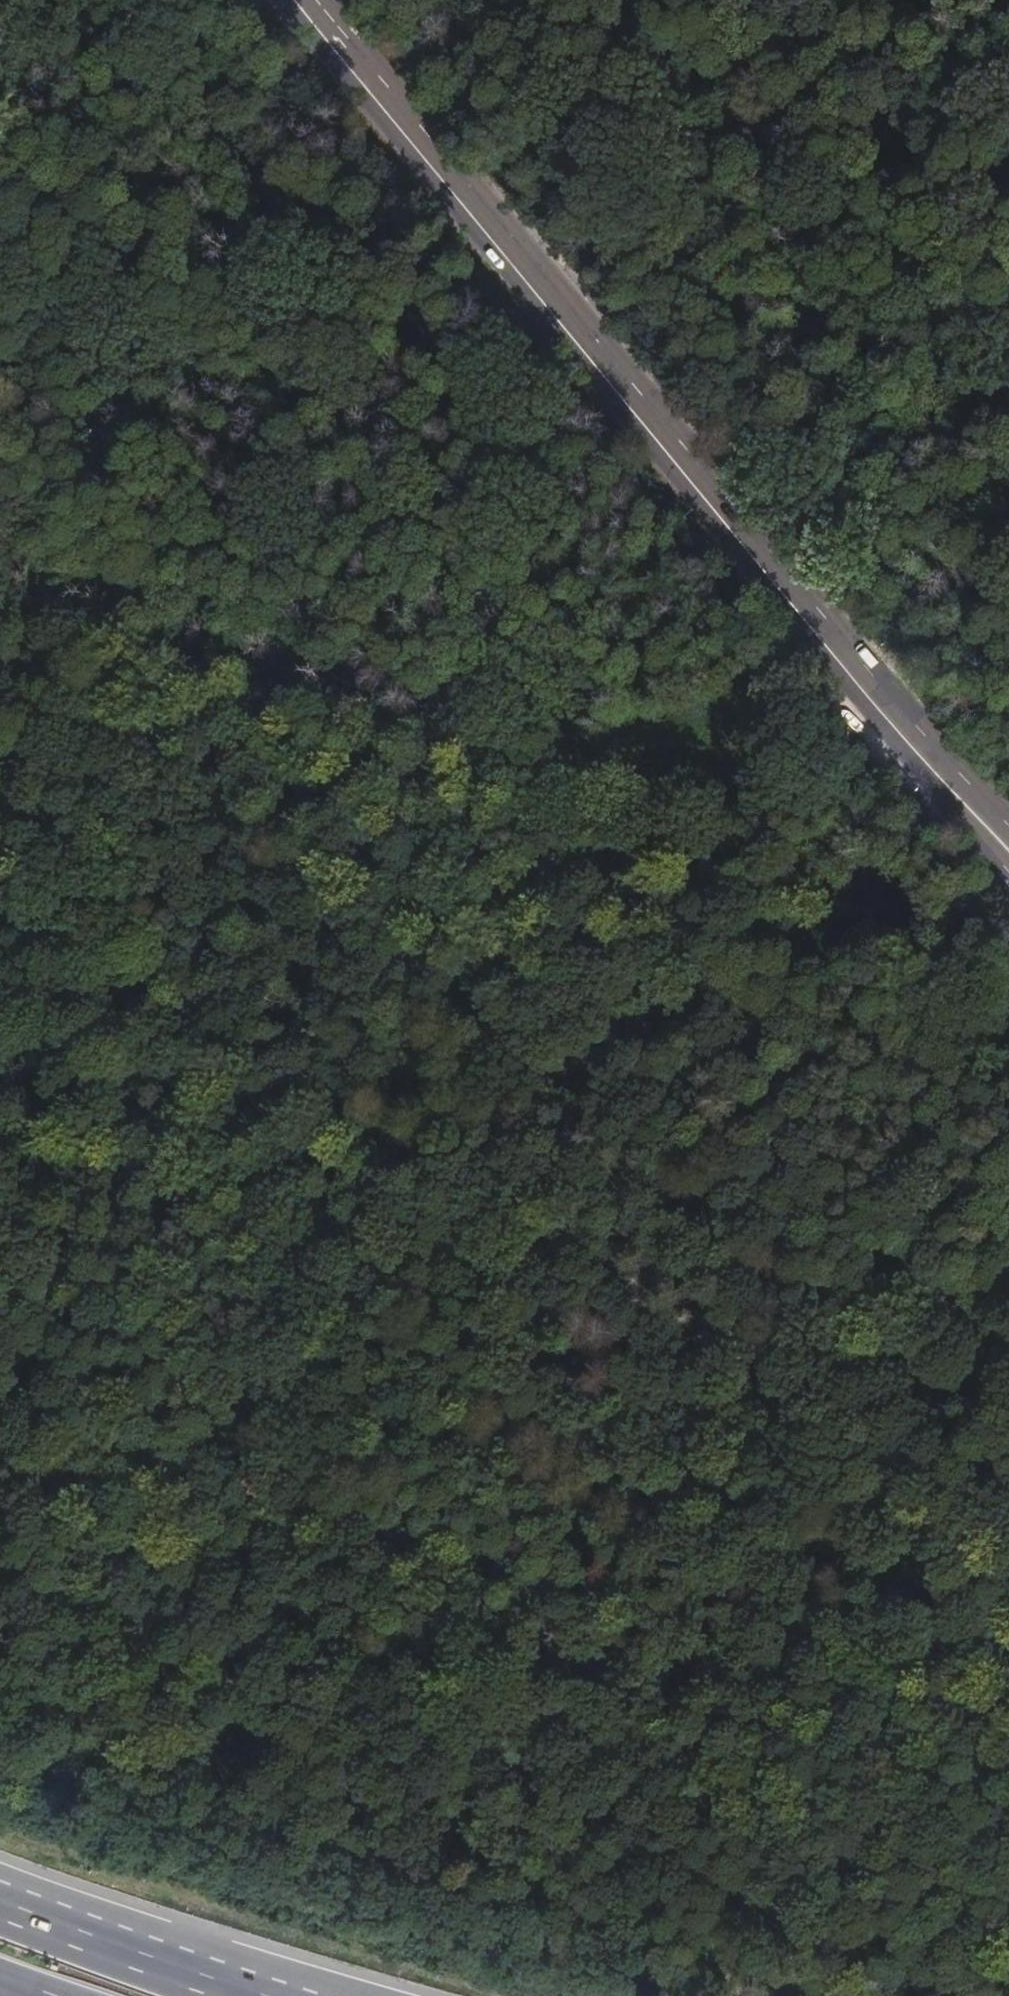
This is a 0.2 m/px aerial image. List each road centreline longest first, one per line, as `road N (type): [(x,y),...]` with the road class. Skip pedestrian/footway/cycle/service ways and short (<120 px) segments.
road 1 (secondary): [(295,0),(585,355),(1008,848)]
road 2 (motorway): [(281,1995),(0,1900)]

